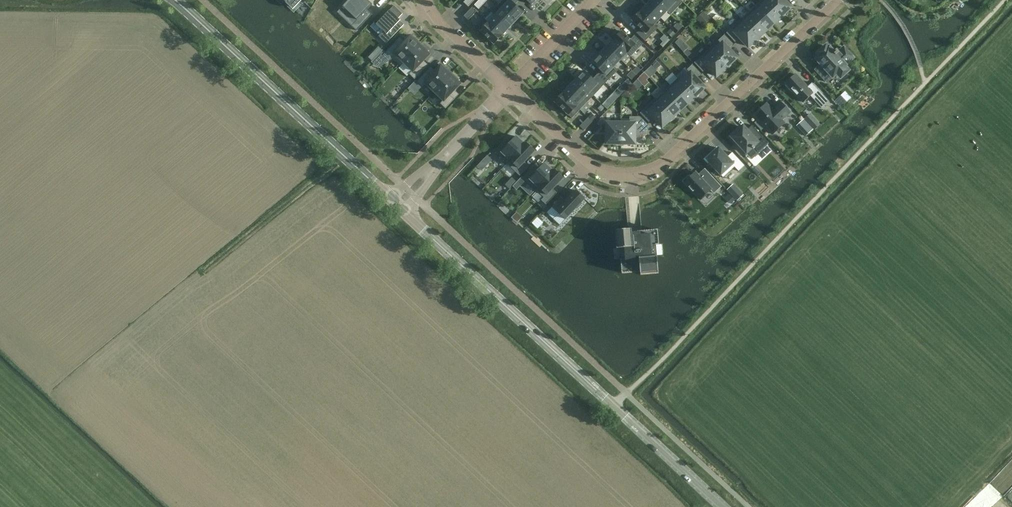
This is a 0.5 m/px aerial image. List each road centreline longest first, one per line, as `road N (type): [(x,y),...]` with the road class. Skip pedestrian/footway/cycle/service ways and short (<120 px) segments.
road 1 (tertiary): [(722,506),(397,206)]
road 2 (residential): [(510,89),(593,167),(647,172),(664,165),(834,0)]
road 3 (tertiary): [(397,206),(187,10)]
road 4 (residential): [(510,89),(397,206)]
road 5 (residential): [(510,89),(595,0)]
road 6 (residential): [(425,0),(510,89)]

